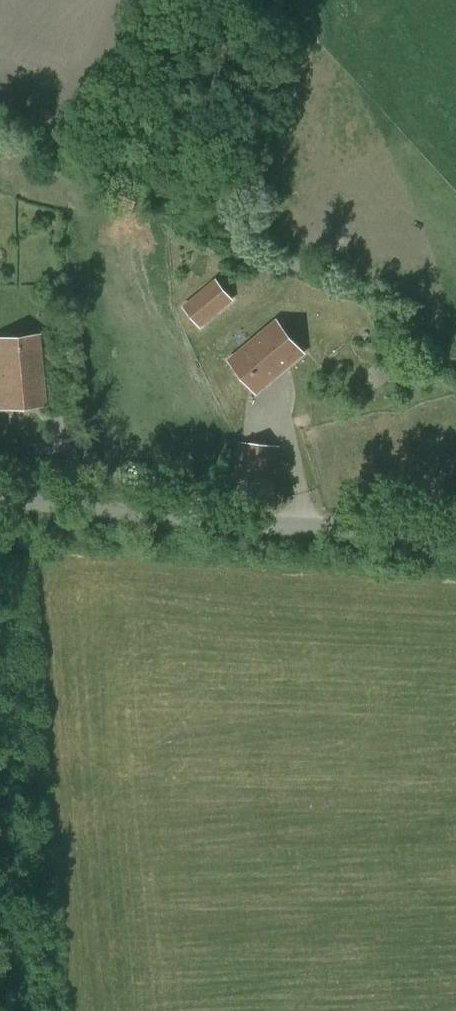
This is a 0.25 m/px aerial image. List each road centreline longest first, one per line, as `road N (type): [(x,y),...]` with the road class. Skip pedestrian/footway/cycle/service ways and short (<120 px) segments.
road 1 (tertiary): [(455,534),(0,494)]
road 2 (track): [(19,1010),(0,737)]

